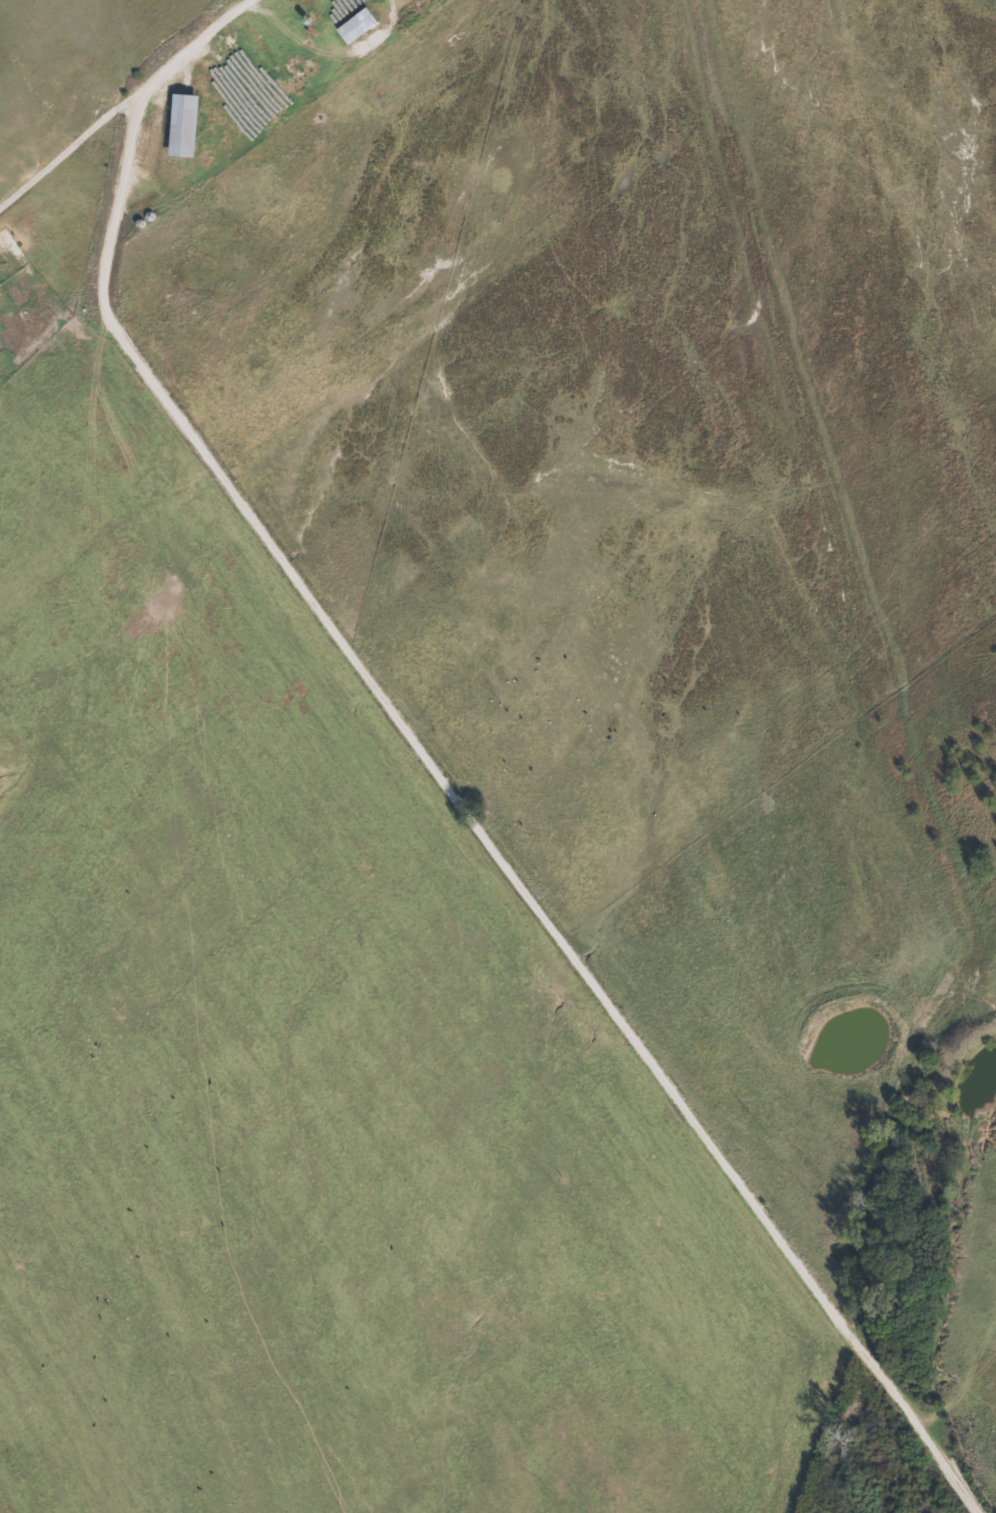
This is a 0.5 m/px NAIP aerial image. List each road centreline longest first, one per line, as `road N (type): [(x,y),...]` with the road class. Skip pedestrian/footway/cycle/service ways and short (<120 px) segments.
road 1 (residential): [(962,1512),(624,1064),(583,1033),(87,346),(123,120),(263,0)]
road 2 (track): [(817,1329),(778,1512)]

